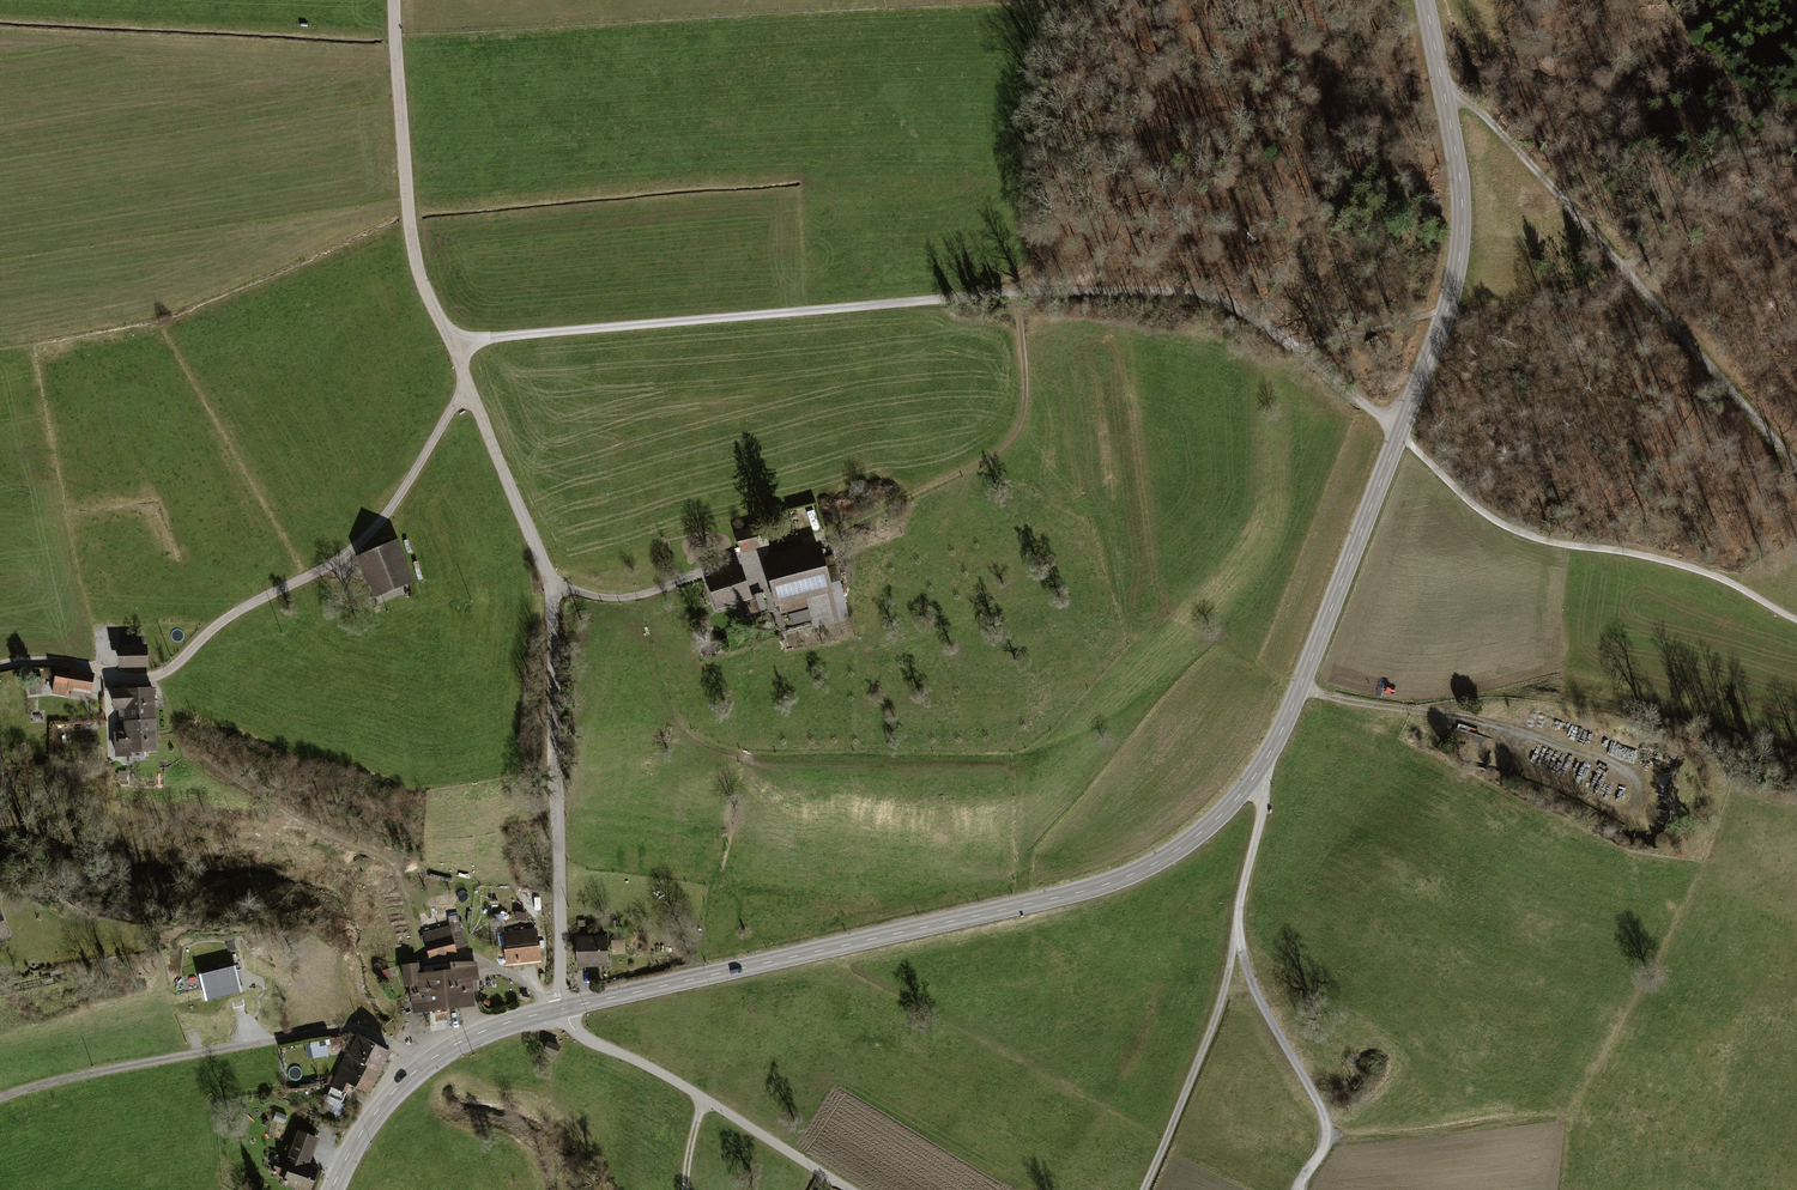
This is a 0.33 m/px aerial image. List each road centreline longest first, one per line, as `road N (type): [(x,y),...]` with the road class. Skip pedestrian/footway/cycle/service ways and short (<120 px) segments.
road 1 (track): [(452,344),(1020,293),(1223,298),(1298,348),(1505,525),(1552,543),(1697,570),(1796,620)]
road 2 (tertiary): [(1254,777),(1300,688),(1457,268),(1460,171),(1425,0)]
road 3 (tertiary): [(564,1008),(1095,888),(1169,855),(1254,777)]
road 4 (track): [(1020,293),(1021,422),(979,464),(832,532),(646,593),(611,598),(551,585)]
road 5 (unclassified): [(564,1008),(552,591),(469,389)]
road 6 (unclassified): [(0,665),(55,661),(136,679),(164,673),(227,618),(356,546),(469,389)]
road 7 (track): [(1298,348),(1447,311),(1583,295),(1647,248),(1694,176),(1747,152),(1796,146)]
road 8 (track): [(1300,688),(1505,726),(1605,759),(1636,776),(1632,803),(1611,809),(1521,766),(1506,742)]
road 9 (unclassified): [(418,1069),(398,1047),(344,1027),(92,1072),(0,1097)]
road 10 (unclassified): [(1142,1189),(1229,991),(1240,896),(1263,809),(1254,777)]
road 11 (unclassified): [(469,389),(418,274),(394,0)]
road 12 (track): [(1568,204),(1796,467)]
road 13 (residential): [(564,1008),(591,1042),(653,1069),(849,1189)]
road 14 (track): [(1236,933),(1254,986),(1323,1114),(1326,1146),(1297,1189)]
road 15 (tertiary): [(418,1069),(477,1033),(564,1008)]
road 16 (tertiary): [(331,1189),(370,1119),(418,1069)]

